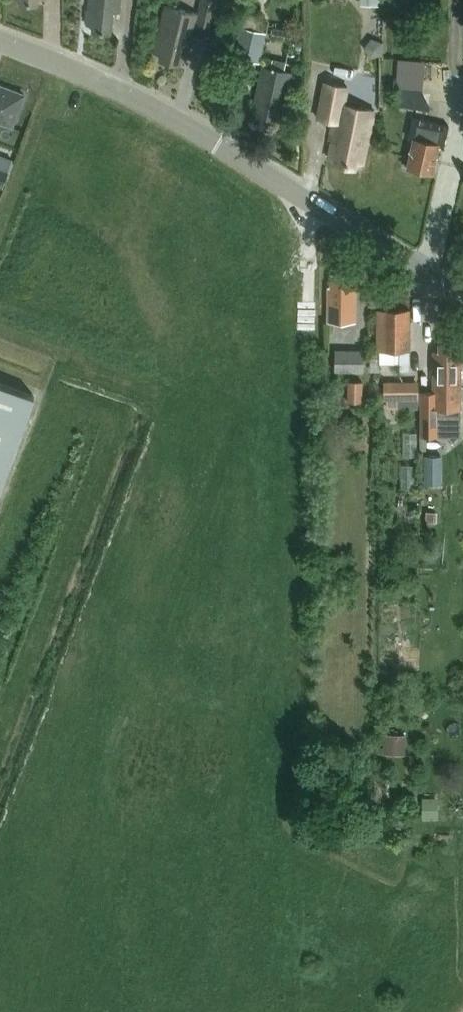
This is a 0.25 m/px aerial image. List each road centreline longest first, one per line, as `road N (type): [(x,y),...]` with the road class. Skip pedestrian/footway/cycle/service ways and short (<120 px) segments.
road 1 (tertiary): [(462,297),(152,107),(0,42)]

